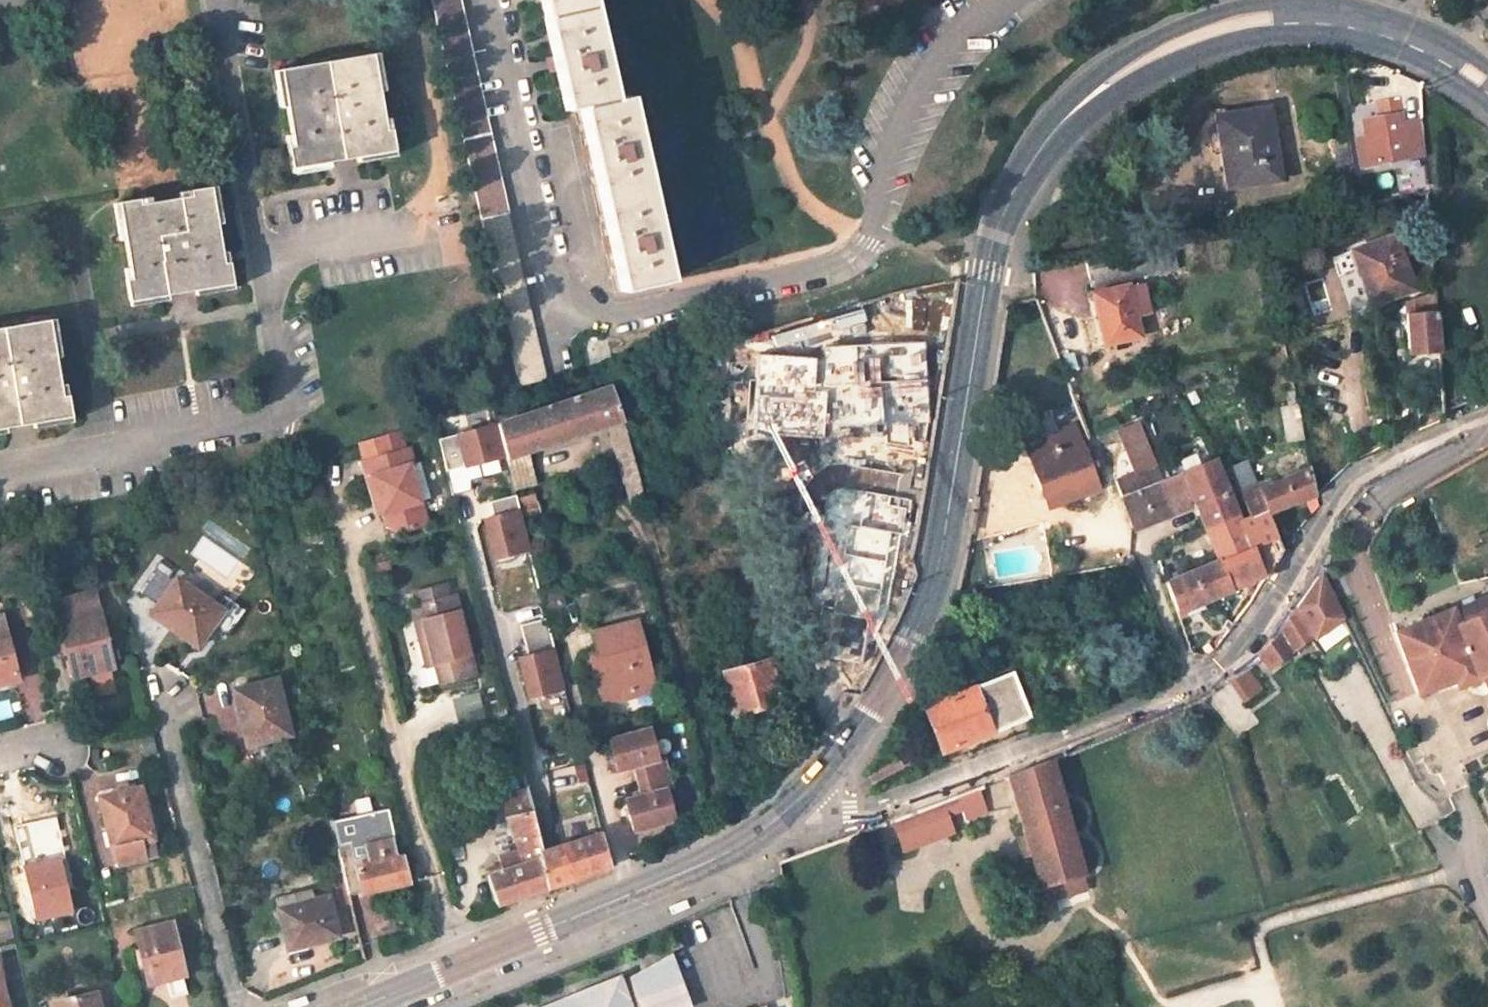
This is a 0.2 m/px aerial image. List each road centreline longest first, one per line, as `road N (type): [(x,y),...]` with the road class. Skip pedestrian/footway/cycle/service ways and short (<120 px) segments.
road 1 (primary): [(802,797),(867,715),(927,599),(1002,210),(1056,123),(1143,57),(1253,17),(1352,21),(1440,51),(1487,83)]
road 2 (residential): [(802,797),(818,811),(858,812),(1223,662),(1257,631),(1331,512),(1367,471),(1487,421)]
road 3 (primary): [(362,1006),(708,862),(802,797)]

